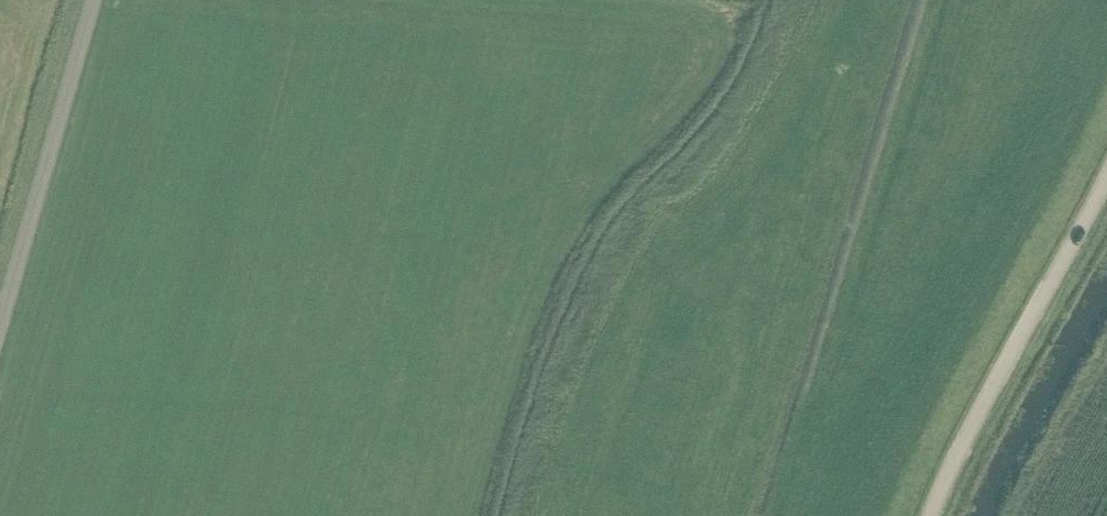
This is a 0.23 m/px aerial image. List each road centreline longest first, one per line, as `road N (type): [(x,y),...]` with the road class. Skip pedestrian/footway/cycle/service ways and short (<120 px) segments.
road 1 (unclassified): [(930,515),(985,397),(1106,181)]
road 2 (unclassified): [(0,332),(95,0)]

